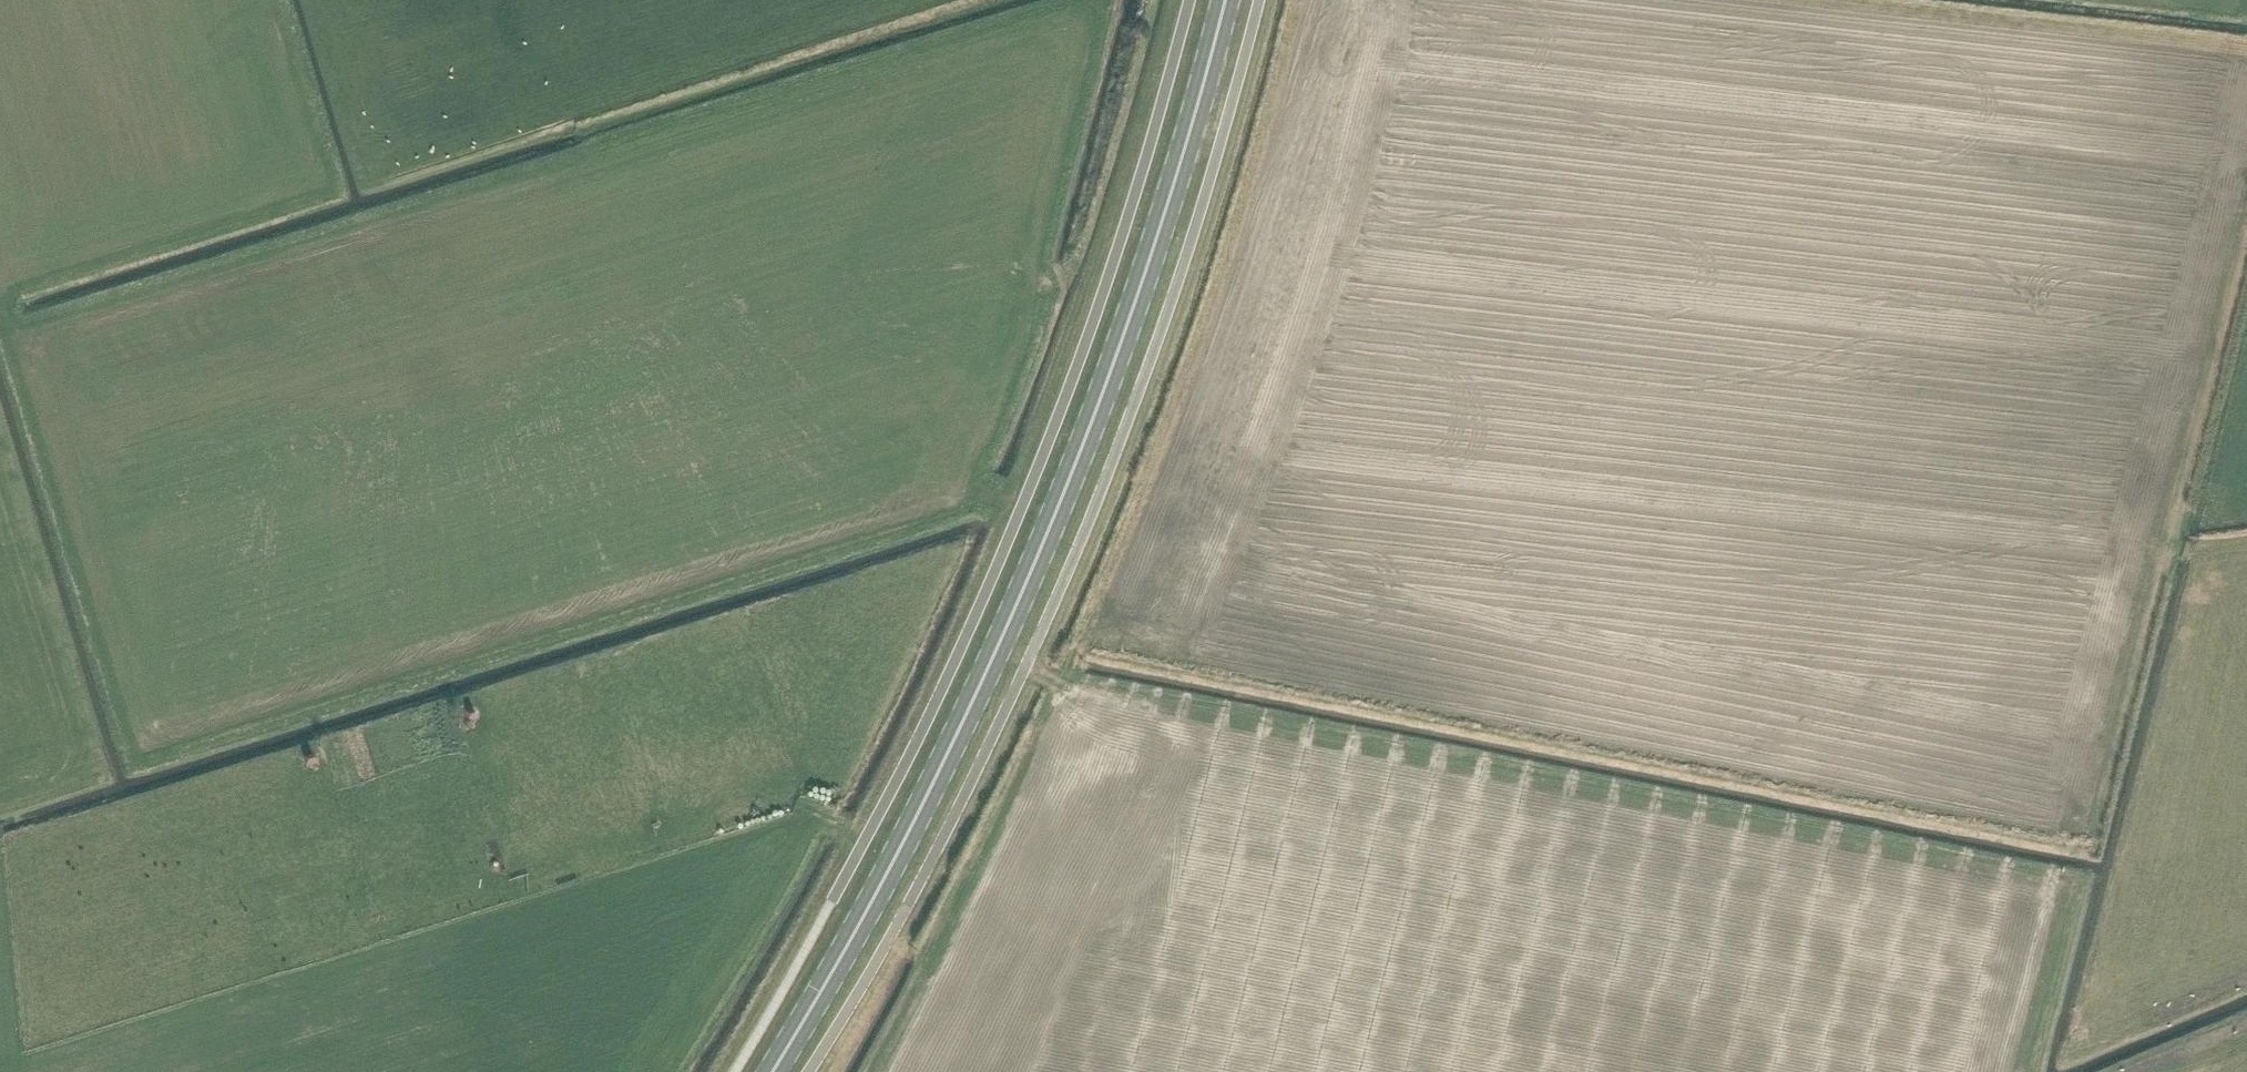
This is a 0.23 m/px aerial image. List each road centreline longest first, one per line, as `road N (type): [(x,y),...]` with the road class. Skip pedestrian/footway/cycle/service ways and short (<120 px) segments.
road 1 (secondary): [(776,1071),(897,861),(1062,505),(1138,300),(1227,0)]

